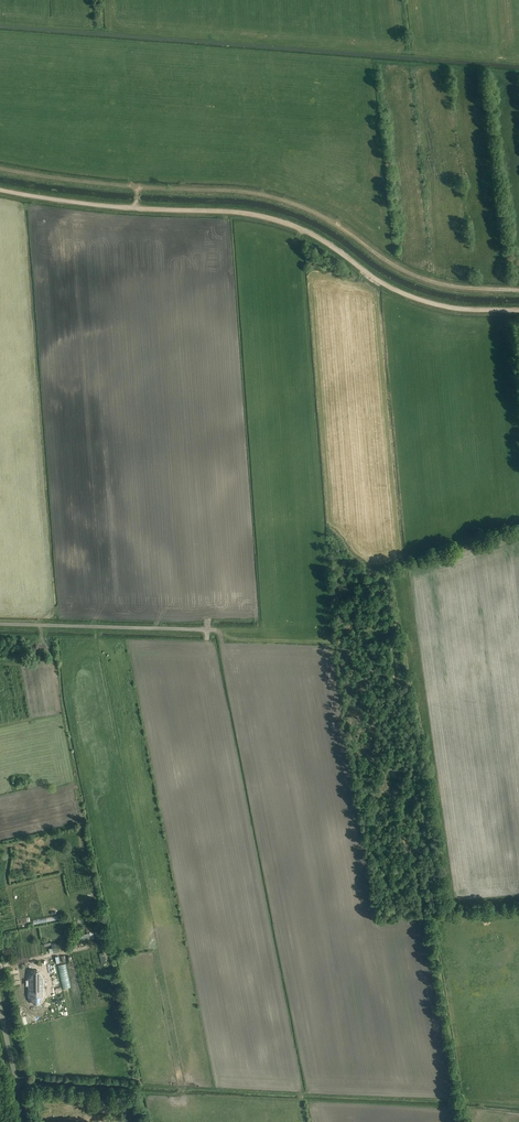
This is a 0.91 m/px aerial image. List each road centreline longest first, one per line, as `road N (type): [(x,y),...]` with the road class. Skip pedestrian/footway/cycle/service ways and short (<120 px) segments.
road 1 (track): [(136,209),(267,218),(313,235),(407,295),(461,309),(518,311)]
road 2 (track): [(138,187),(275,197),(318,214),(418,276),(518,290)]
road 3 (track): [(395,634),(346,646),(392,797)]
road 4 (track): [(346,646),(208,630),(208,641)]
road 5 (track): [(0,167),(138,187)]
road 6 (track): [(0,189),(136,209)]

